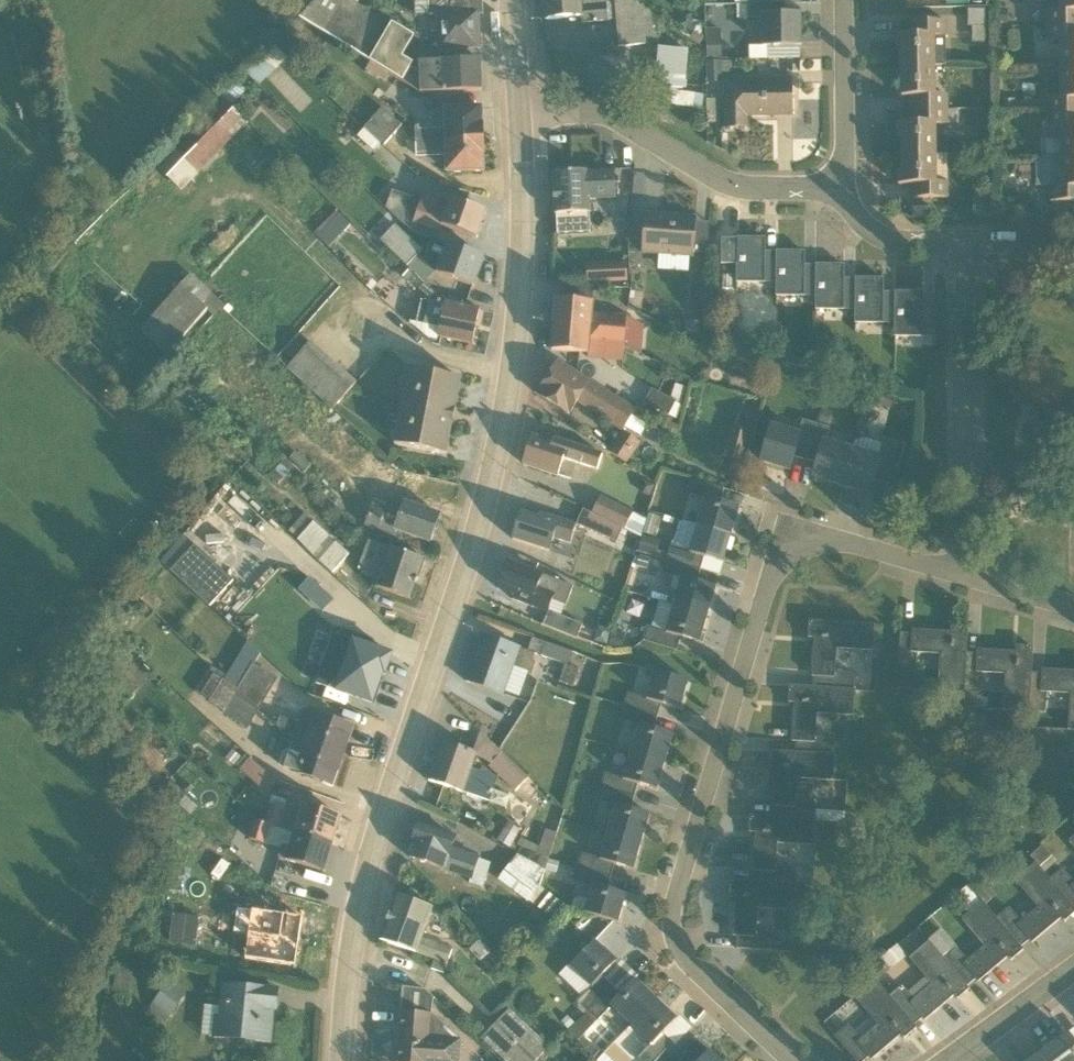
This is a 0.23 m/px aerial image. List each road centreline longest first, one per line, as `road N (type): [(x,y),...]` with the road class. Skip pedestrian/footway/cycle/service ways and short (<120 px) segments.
road 1 (tertiary): [(341,1060),(363,894),(497,458),(520,285),(520,119)]
road 2 (residential): [(791,1060),(684,959),(672,935),(678,884),(768,577),(787,554),(832,542),(967,578)]
road 3 (residential): [(844,187),(871,231),(936,241),(963,261),(967,578)]
road 4 (residential): [(520,119),(608,115),(717,180),(844,187)]
road 5 (residential): [(841,0),(844,187)]
road 6 (track): [(967,432),(1004,433),(1003,514),(967,516)]
road 7 (residential): [(1073,975),(953,1060)]

